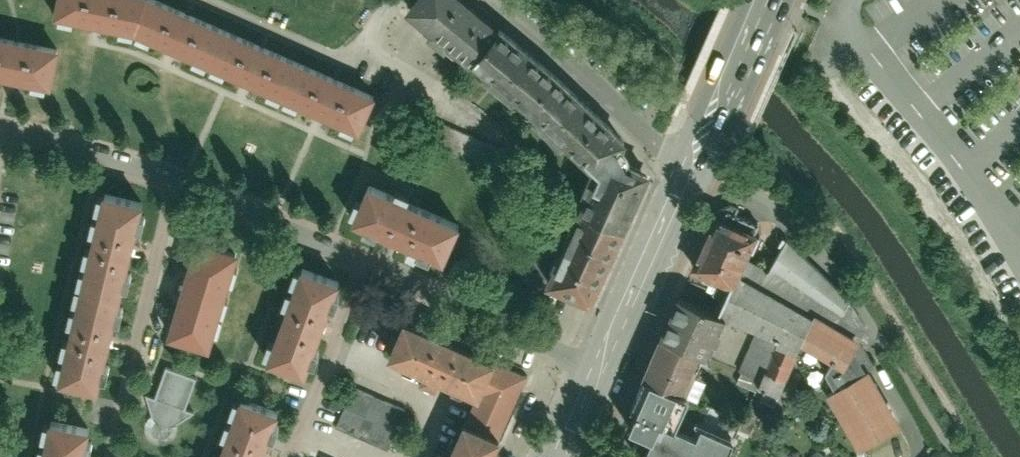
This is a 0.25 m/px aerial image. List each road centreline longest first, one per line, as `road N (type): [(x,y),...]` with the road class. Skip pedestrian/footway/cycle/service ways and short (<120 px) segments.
road 1 (residential): [(169,171),(101,456)]
road 2 (residential): [(369,260),(599,358)]
road 3 (residential): [(695,162),(654,137),(511,0)]
road 4 (residential): [(169,171),(369,260)]
road 5 (tertiary): [(599,358),(695,162)]
road 6 (residential): [(369,260),(292,456)]
road 7 (residential): [(12,126),(72,135),(169,171)]
road 8 (tertiary): [(768,0),(718,118)]

